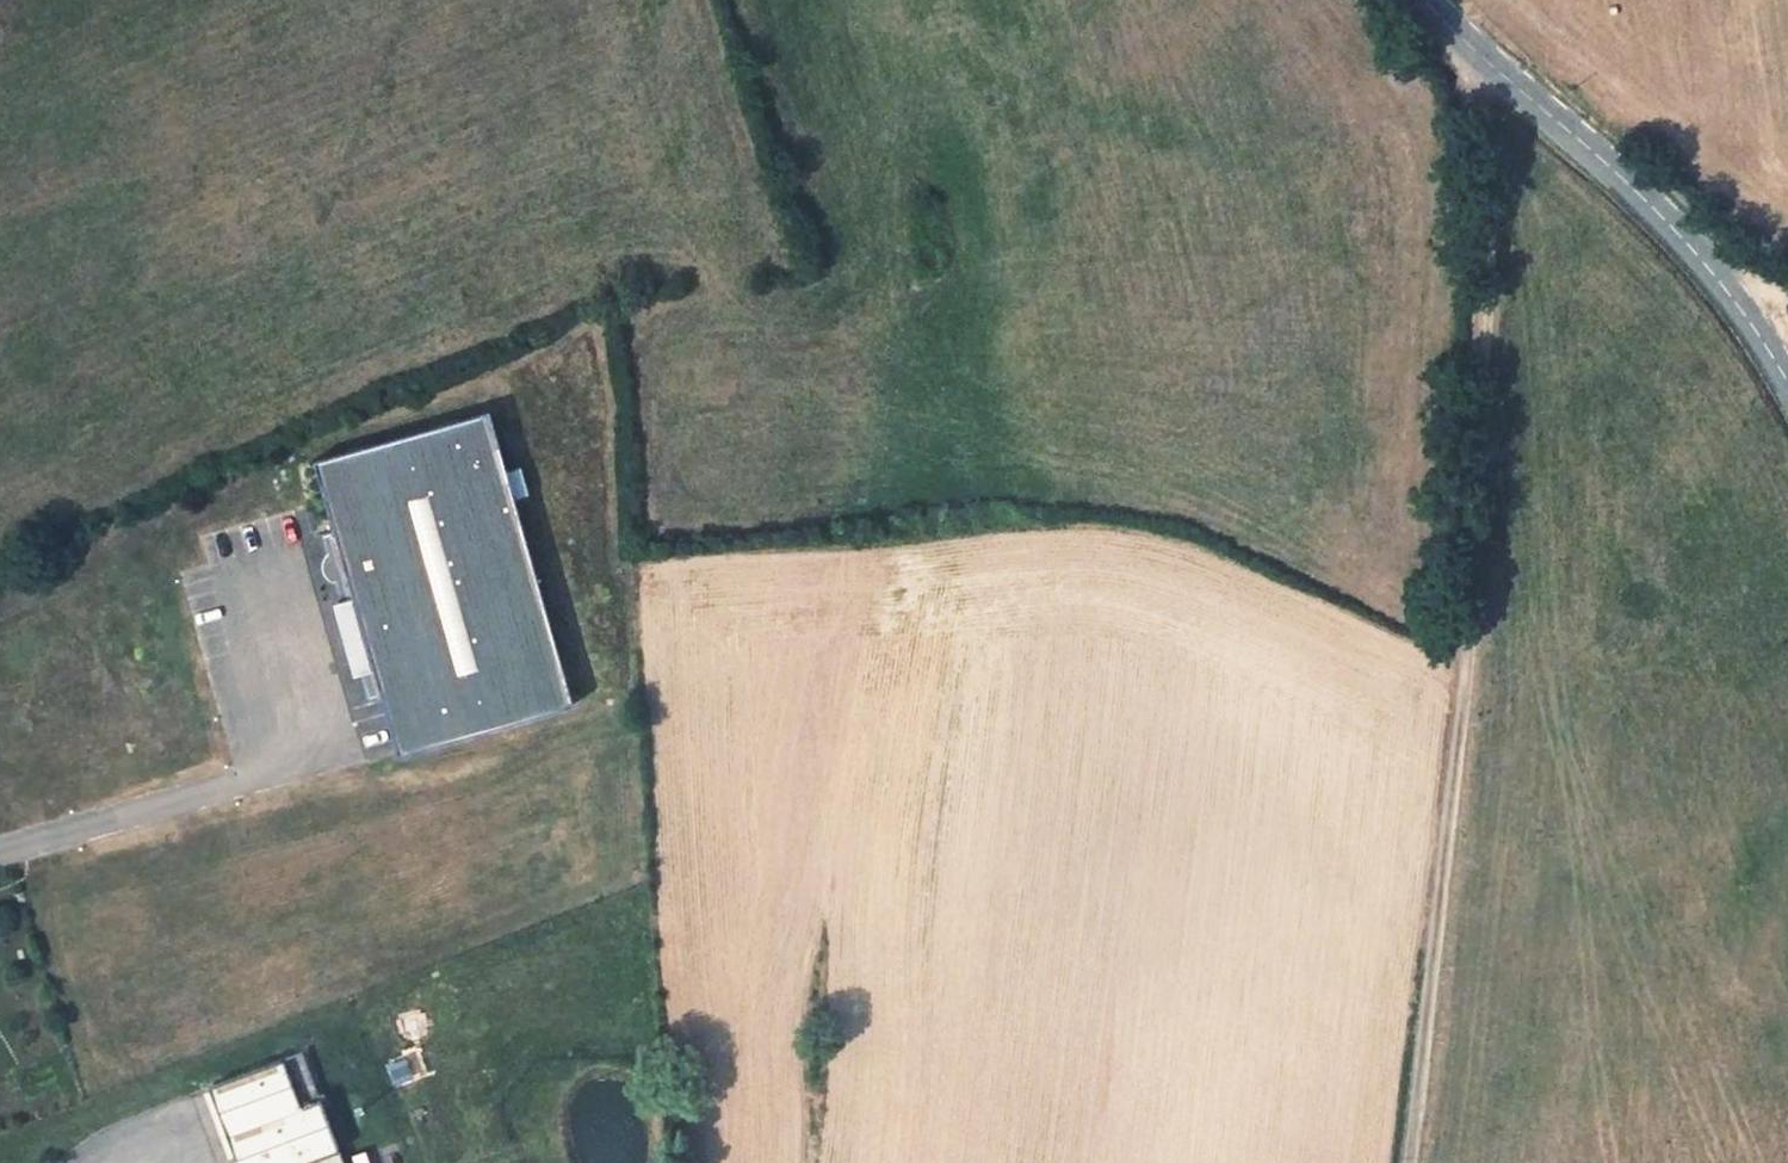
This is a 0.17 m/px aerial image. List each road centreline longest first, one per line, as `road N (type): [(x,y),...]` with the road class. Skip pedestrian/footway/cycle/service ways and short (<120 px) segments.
road 1 (track): [(1480,54),(1490,227),(1475,557),(1409,1162)]
road 2 (tertiary): [(1787,384),(1680,235),(1424,0)]

